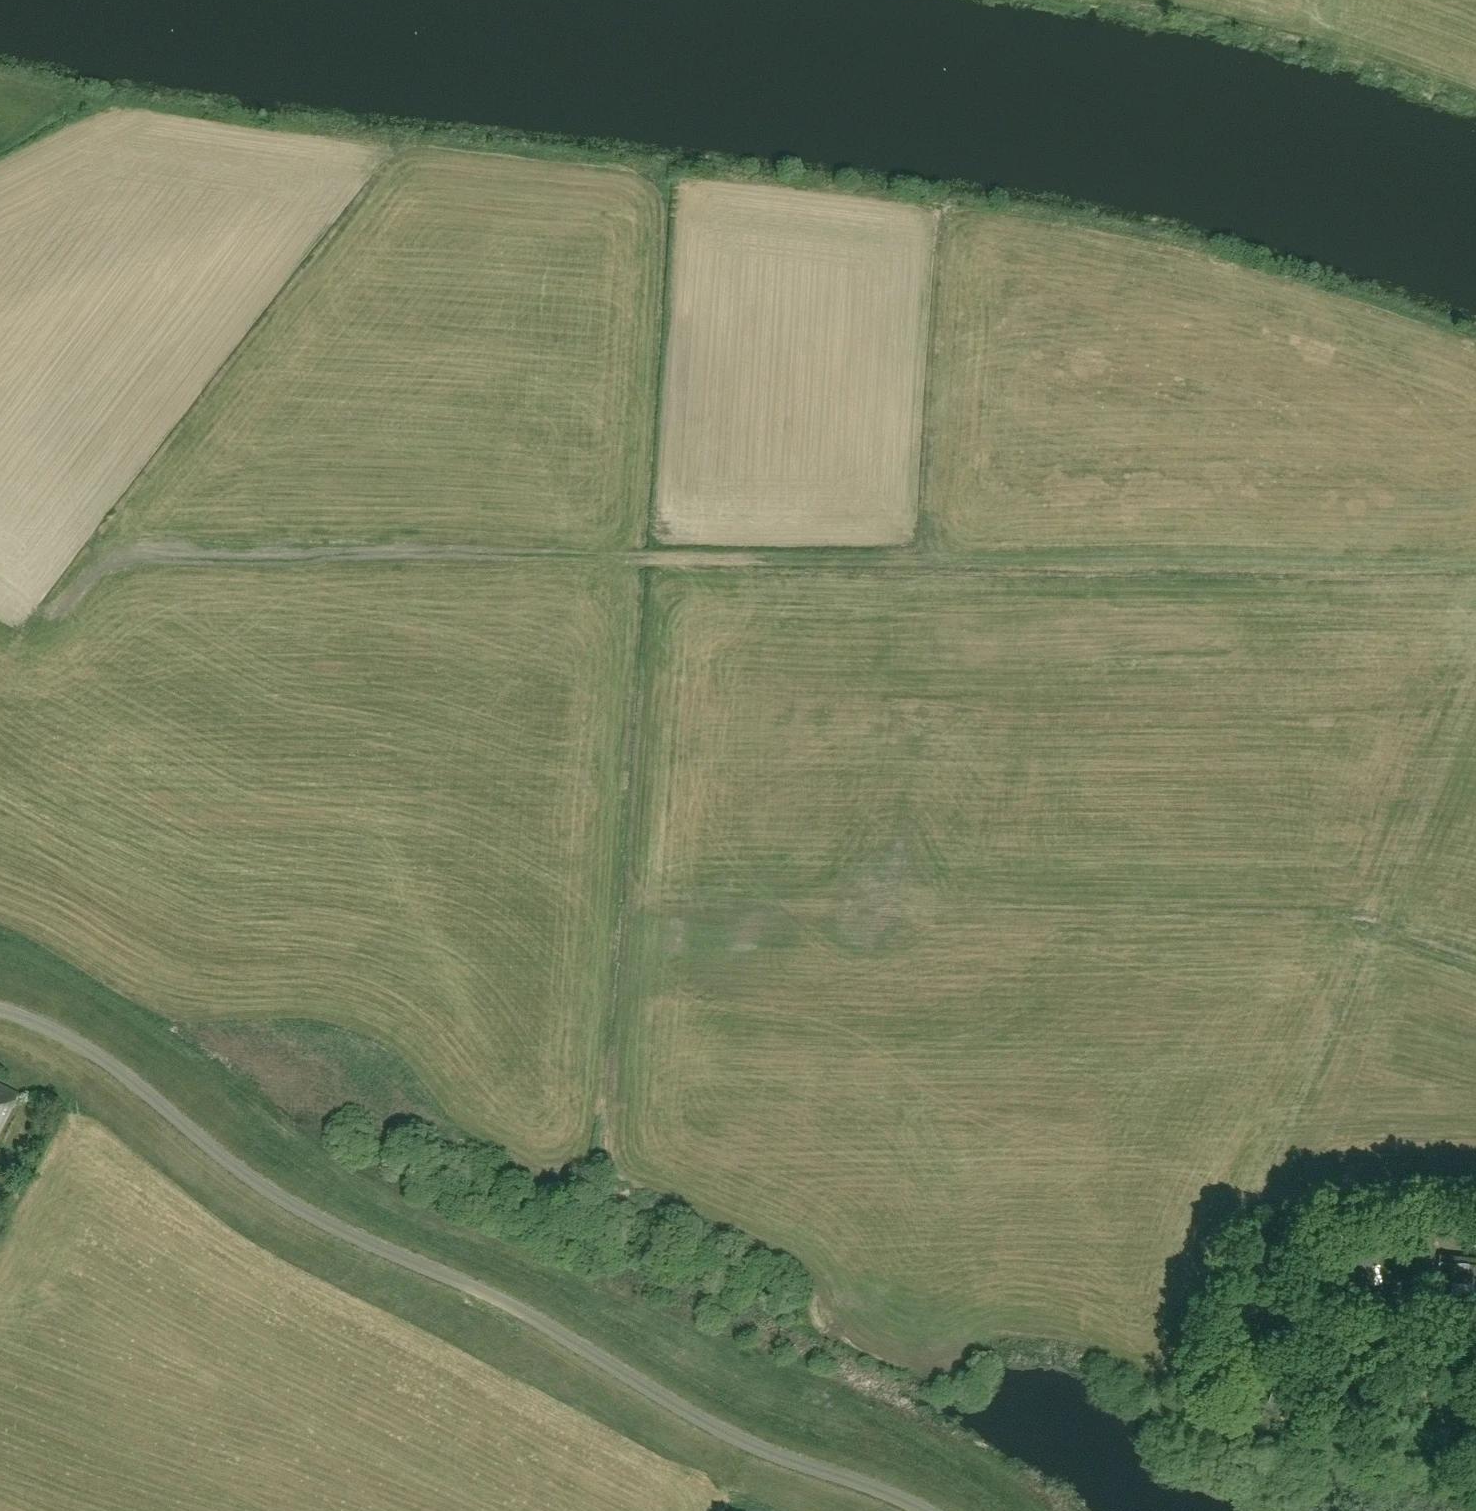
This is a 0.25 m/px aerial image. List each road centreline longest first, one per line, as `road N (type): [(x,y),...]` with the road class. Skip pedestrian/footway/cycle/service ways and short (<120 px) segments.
road 1 (unclassified): [(922,1510),(751,1445),(521,1312),(314,1218),(228,1161),(87,1048),(0,1009)]
road 2 (track): [(1475,1403),(1404,1405),(1350,1383),(1332,1353),(1341,1298)]

